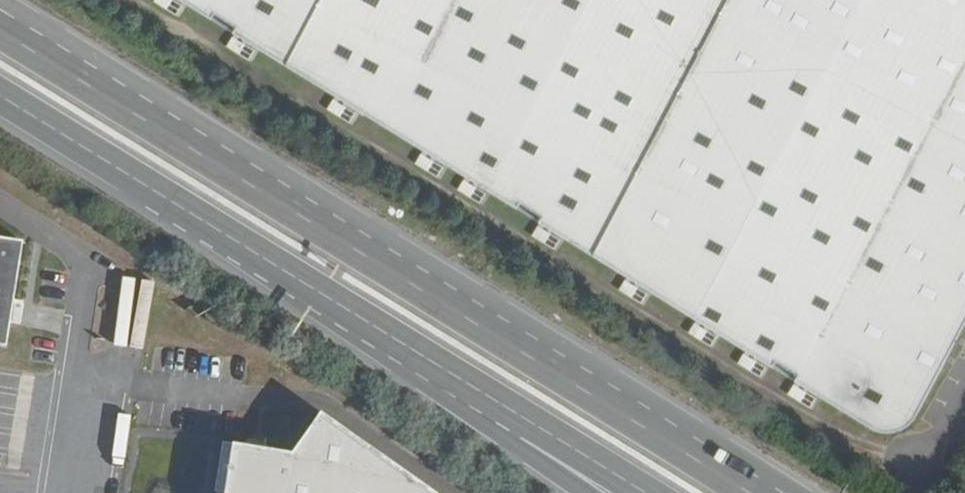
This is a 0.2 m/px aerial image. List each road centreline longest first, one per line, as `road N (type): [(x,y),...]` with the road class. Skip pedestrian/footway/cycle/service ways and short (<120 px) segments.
road 1 (primary): [(764,492),(0,27)]
road 2 (primary): [(0,108),(456,393)]
road 3 (primary): [(456,393),(627,492)]
road 4 (primary): [(456,393),(587,492)]

